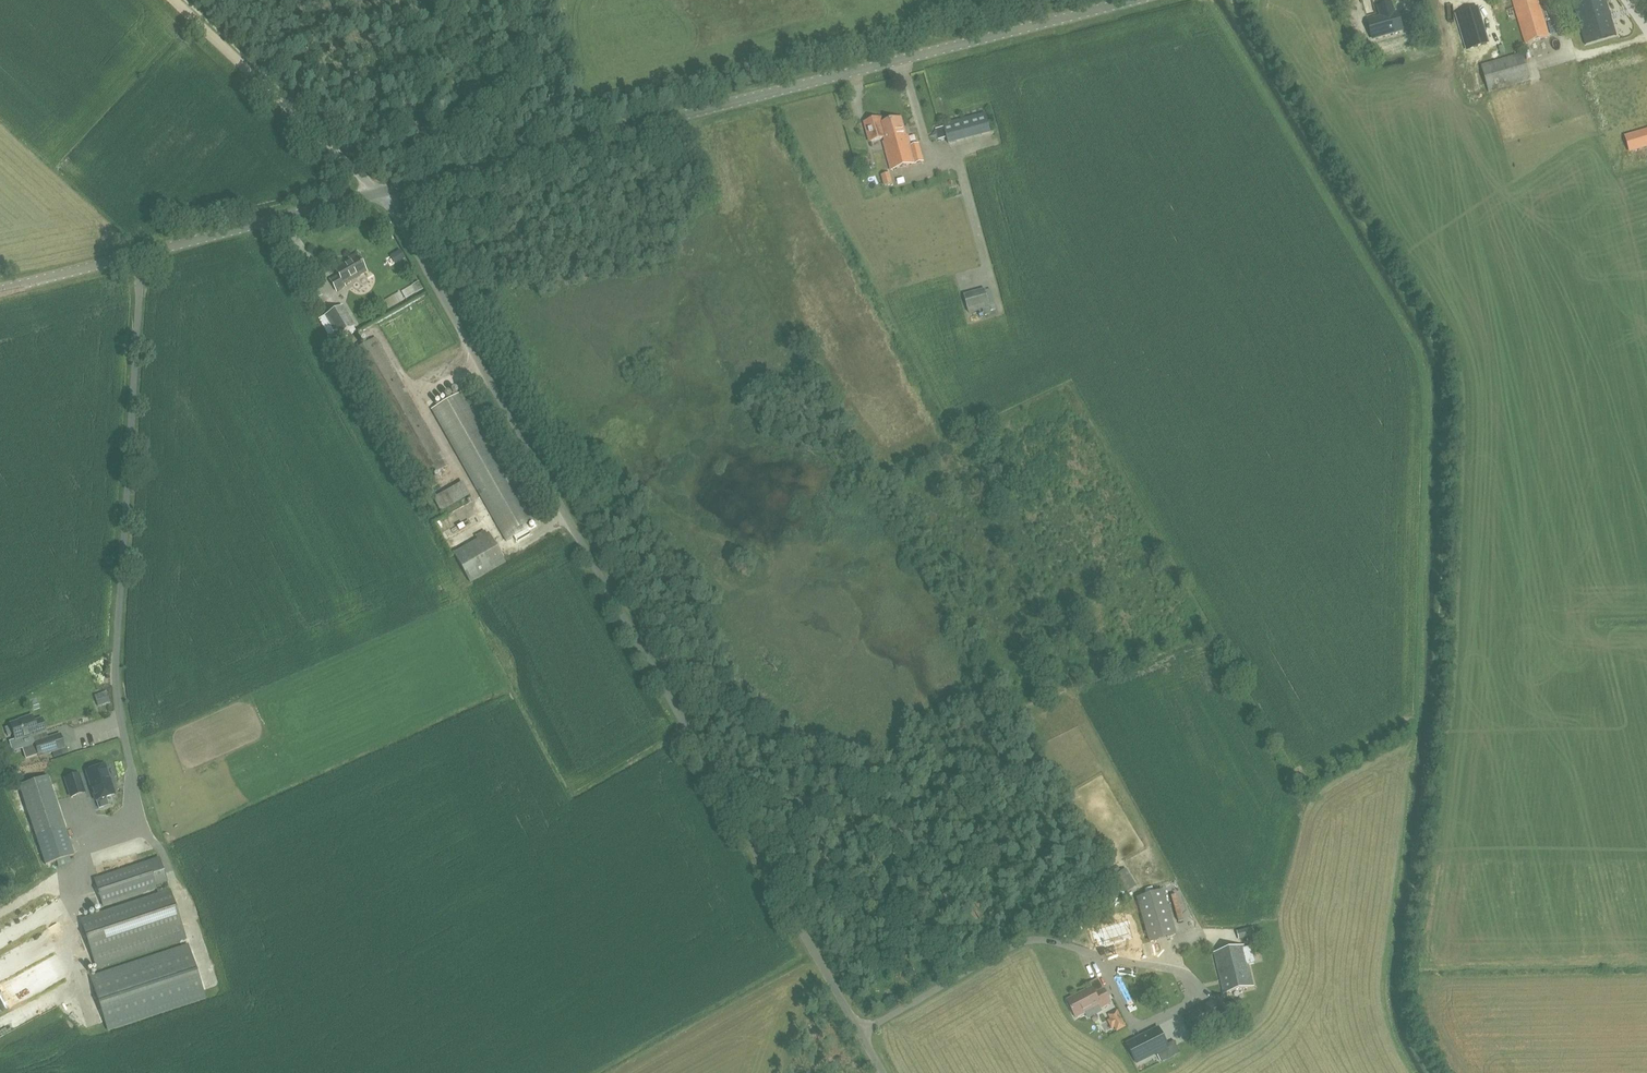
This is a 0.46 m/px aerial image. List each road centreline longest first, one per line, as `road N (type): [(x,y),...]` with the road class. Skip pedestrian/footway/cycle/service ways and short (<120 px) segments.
road 1 (unclassified): [(862,1034),(385,193)]
road 2 (tertiary): [(385,193),(1142,0)]
road 3 (tertiary): [(0,292),(385,193)]
road 4 (unclassified): [(862,1034),(1023,943),(1040,940),(1102,957)]
road 5 (track): [(352,165),(176,0)]
road 6 (track): [(398,0),(420,184)]
road 7 (unclassified): [(1102,957),(1178,972),(1194,987),(1195,1003),(1136,1029)]

